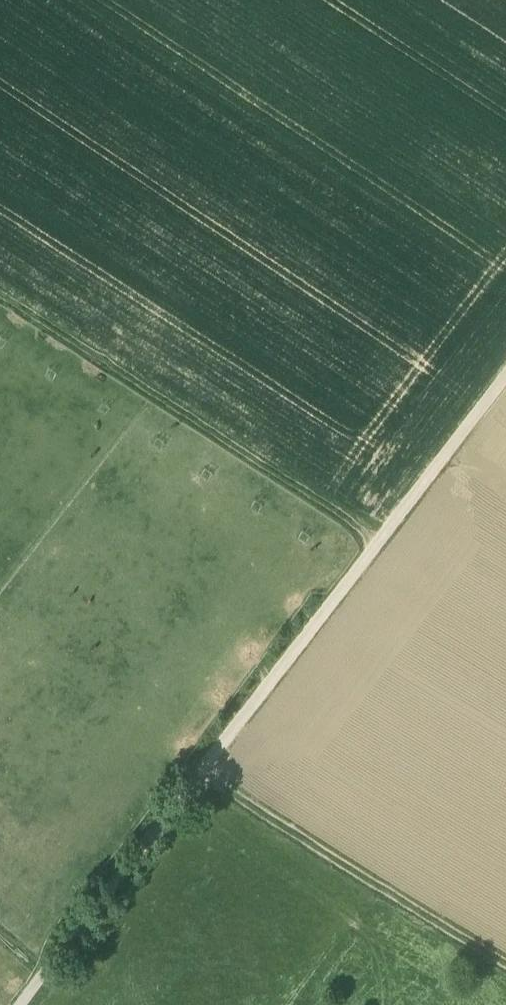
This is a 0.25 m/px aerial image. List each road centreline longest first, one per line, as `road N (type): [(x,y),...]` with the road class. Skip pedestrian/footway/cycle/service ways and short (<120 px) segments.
road 1 (track): [(25,1004),(505,378)]
road 2 (track): [(379,541),(0,299)]
road 3 (track): [(505,967),(198,776)]

